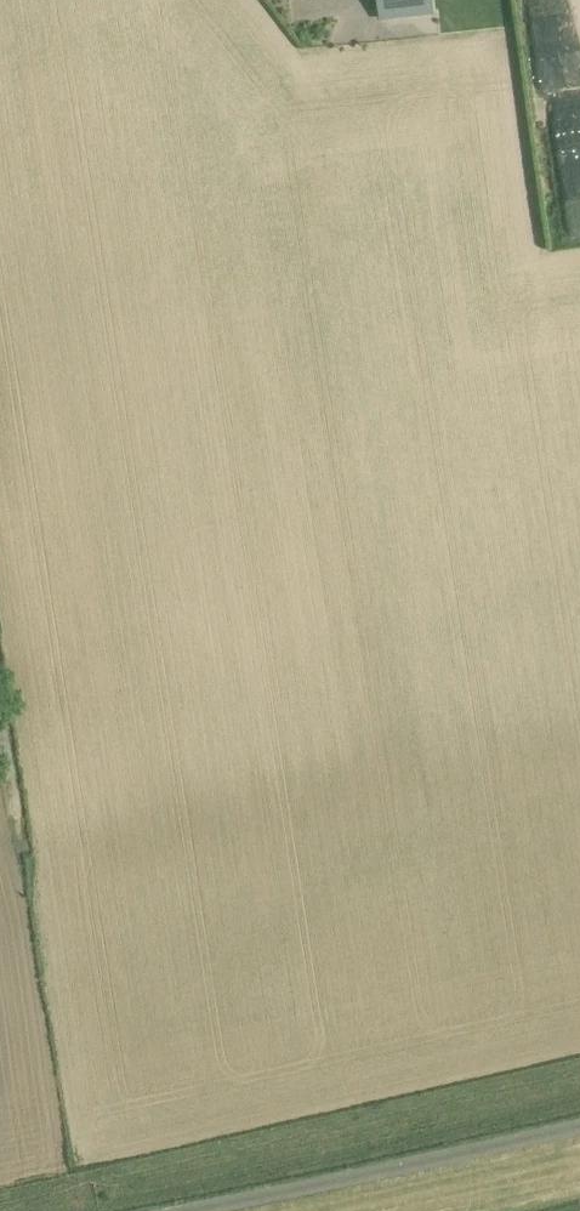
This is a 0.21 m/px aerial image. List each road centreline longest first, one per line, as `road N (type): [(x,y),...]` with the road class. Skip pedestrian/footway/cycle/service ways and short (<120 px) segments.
road 1 (unclassified): [(204,1210),(579,1128)]
road 2 (track): [(0,712),(15,850)]

